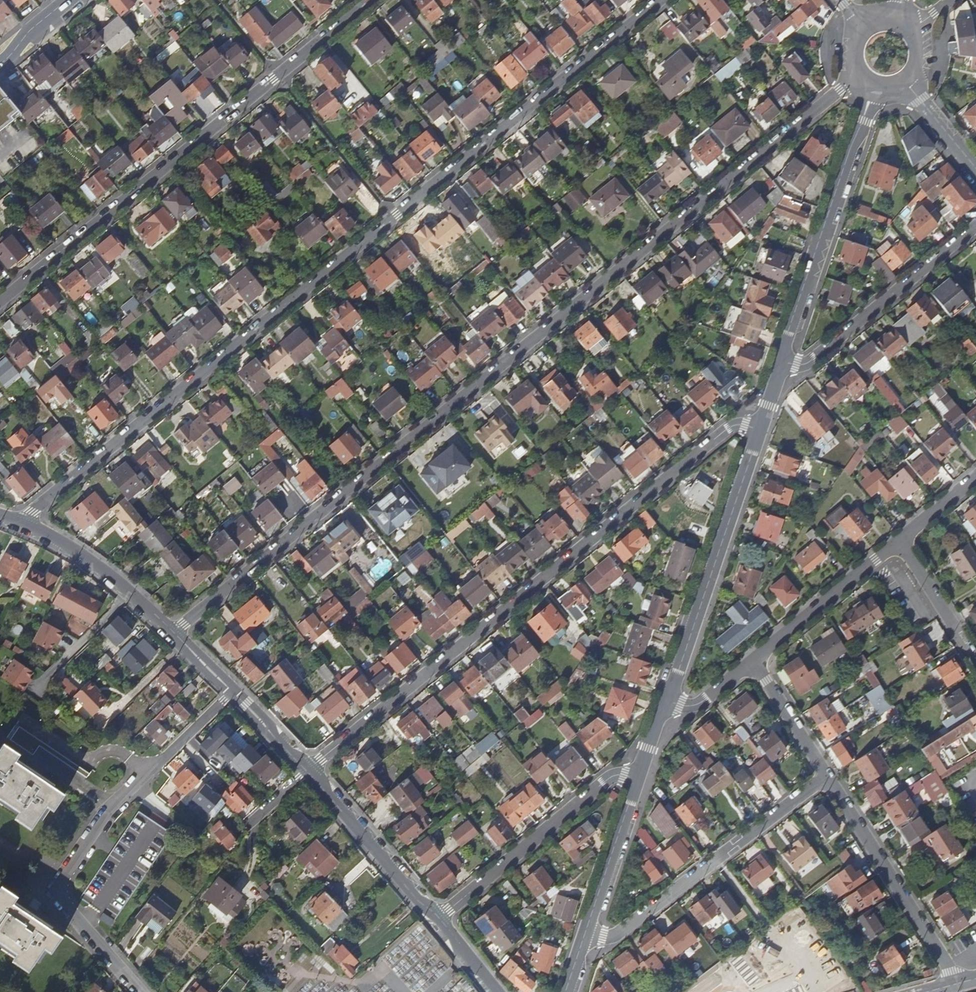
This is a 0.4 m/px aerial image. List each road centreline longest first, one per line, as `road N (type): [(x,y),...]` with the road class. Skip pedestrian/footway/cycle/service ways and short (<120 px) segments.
road 1 (residential): [(173,632),(857,76)]
road 2 (residential): [(660,0),(26,523)]
road 3 (residential): [(307,771),(773,392)]
road 4 (residential): [(370,0),(0,299)]
road 5 (tertiary): [(651,743),(773,392)]
road 6 (tertiary): [(773,392),(879,89)]
road 7 (residential): [(824,778),(620,931),(586,932)]
road 8 (residential): [(439,917),(651,743)]
road 9 (residential): [(773,392),(975,226)]
road 10 (residential): [(824,778),(957,985)]
road 11 (tertiary): [(586,932),(651,743)]
road 12 (tertiary): [(307,771),(439,917)]
road 13 (residential): [(749,663),(899,540)]
road 14 (tertiary): [(173,632),(307,771)]
road 15 (tertiary): [(26,523),(91,559),(173,632)]
road 16 (residential): [(975,665),(899,540)]
road 17 (residential): [(749,663),(824,778)]
road 18 (residential): [(651,743),(749,663)]

